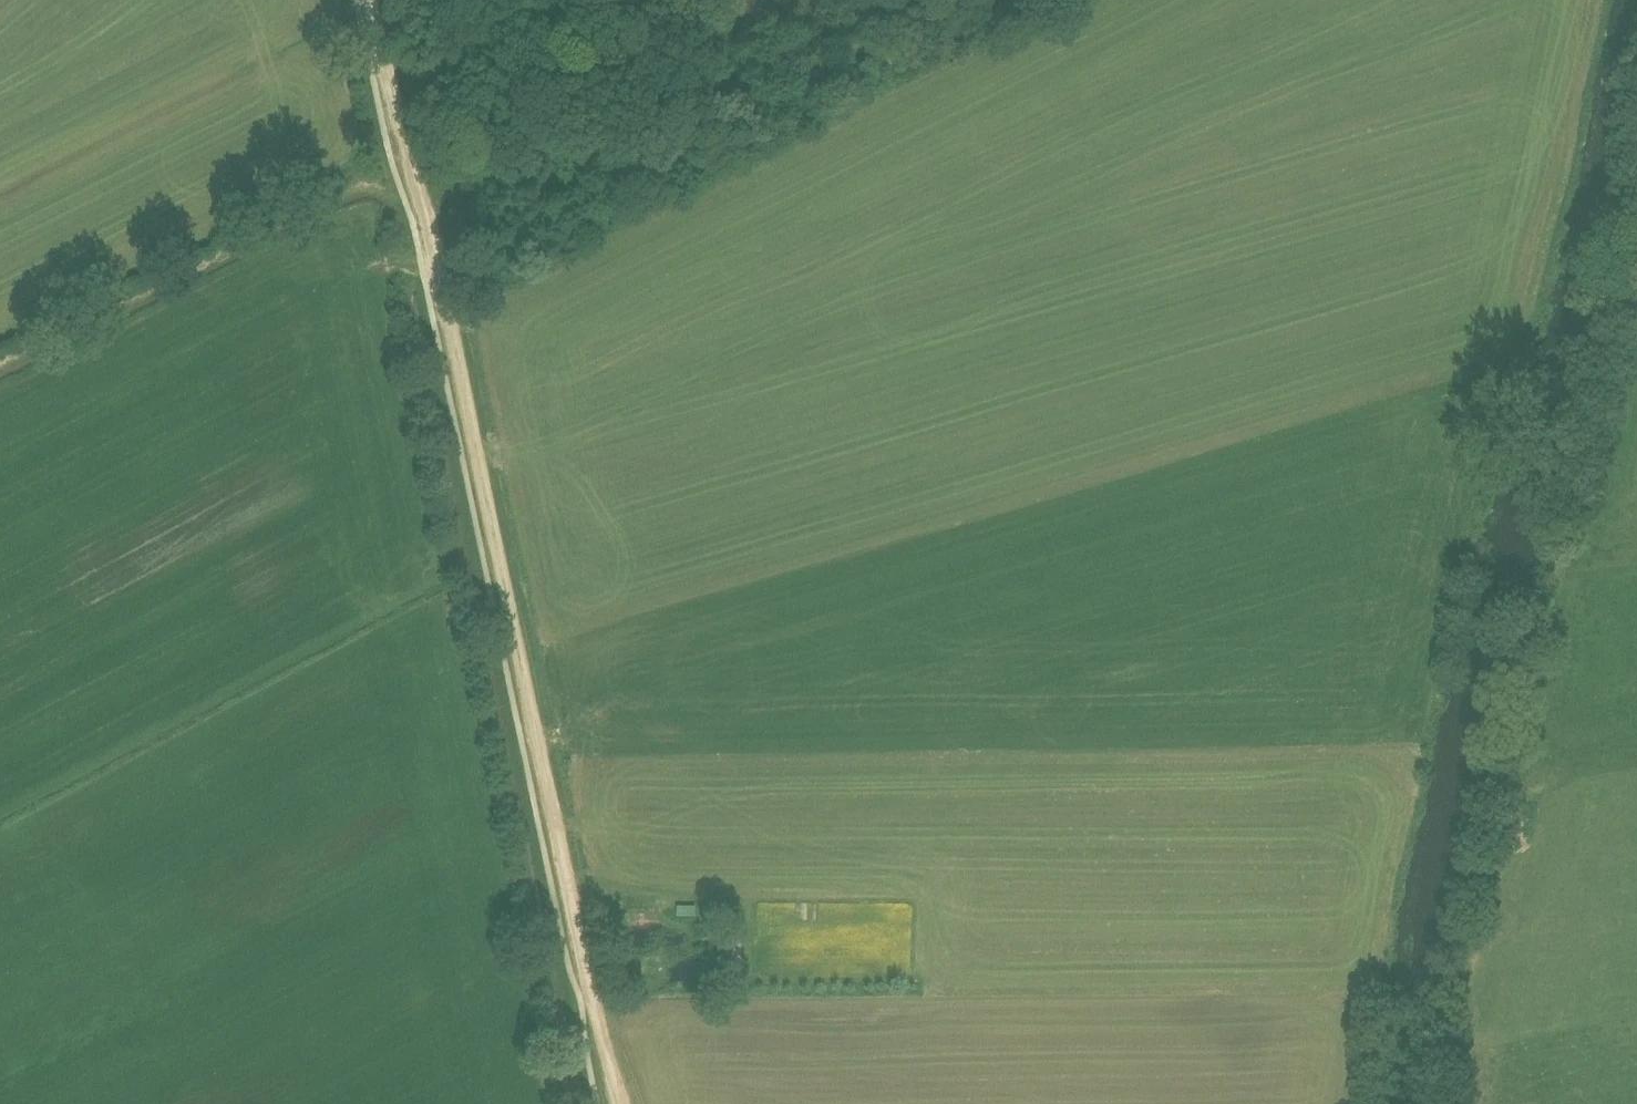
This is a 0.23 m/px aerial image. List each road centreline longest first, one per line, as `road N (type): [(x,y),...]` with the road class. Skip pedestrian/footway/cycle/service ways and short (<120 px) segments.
road 1 (track): [(618,1103),(592,1027),(422,201),(371,0)]

